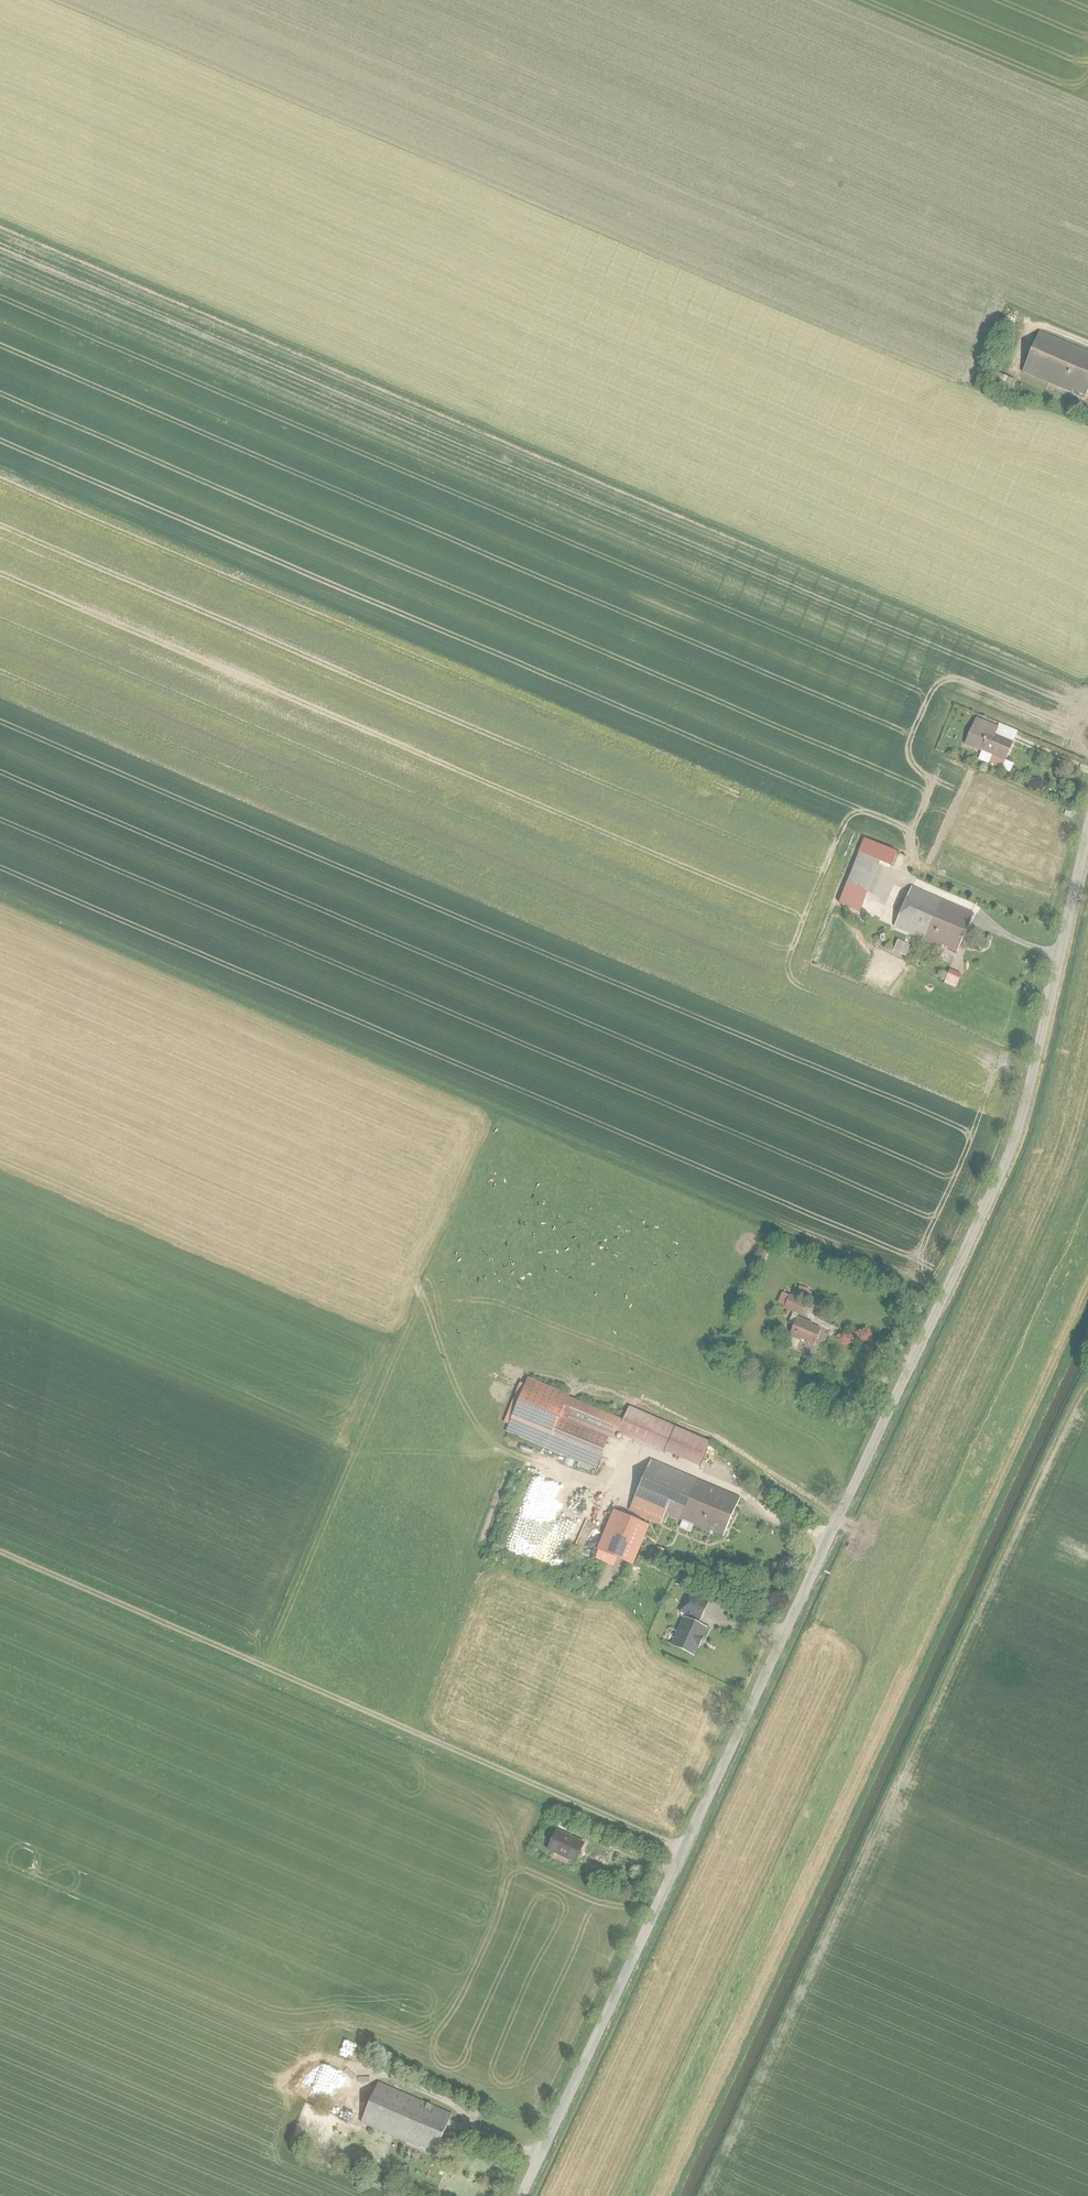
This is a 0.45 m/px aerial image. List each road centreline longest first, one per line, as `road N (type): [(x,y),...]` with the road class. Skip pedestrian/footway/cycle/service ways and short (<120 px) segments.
road 1 (tertiary): [(1087,835),(1007,1159),(521,2195)]
road 2 (track): [(0,1552),(685,1851)]

